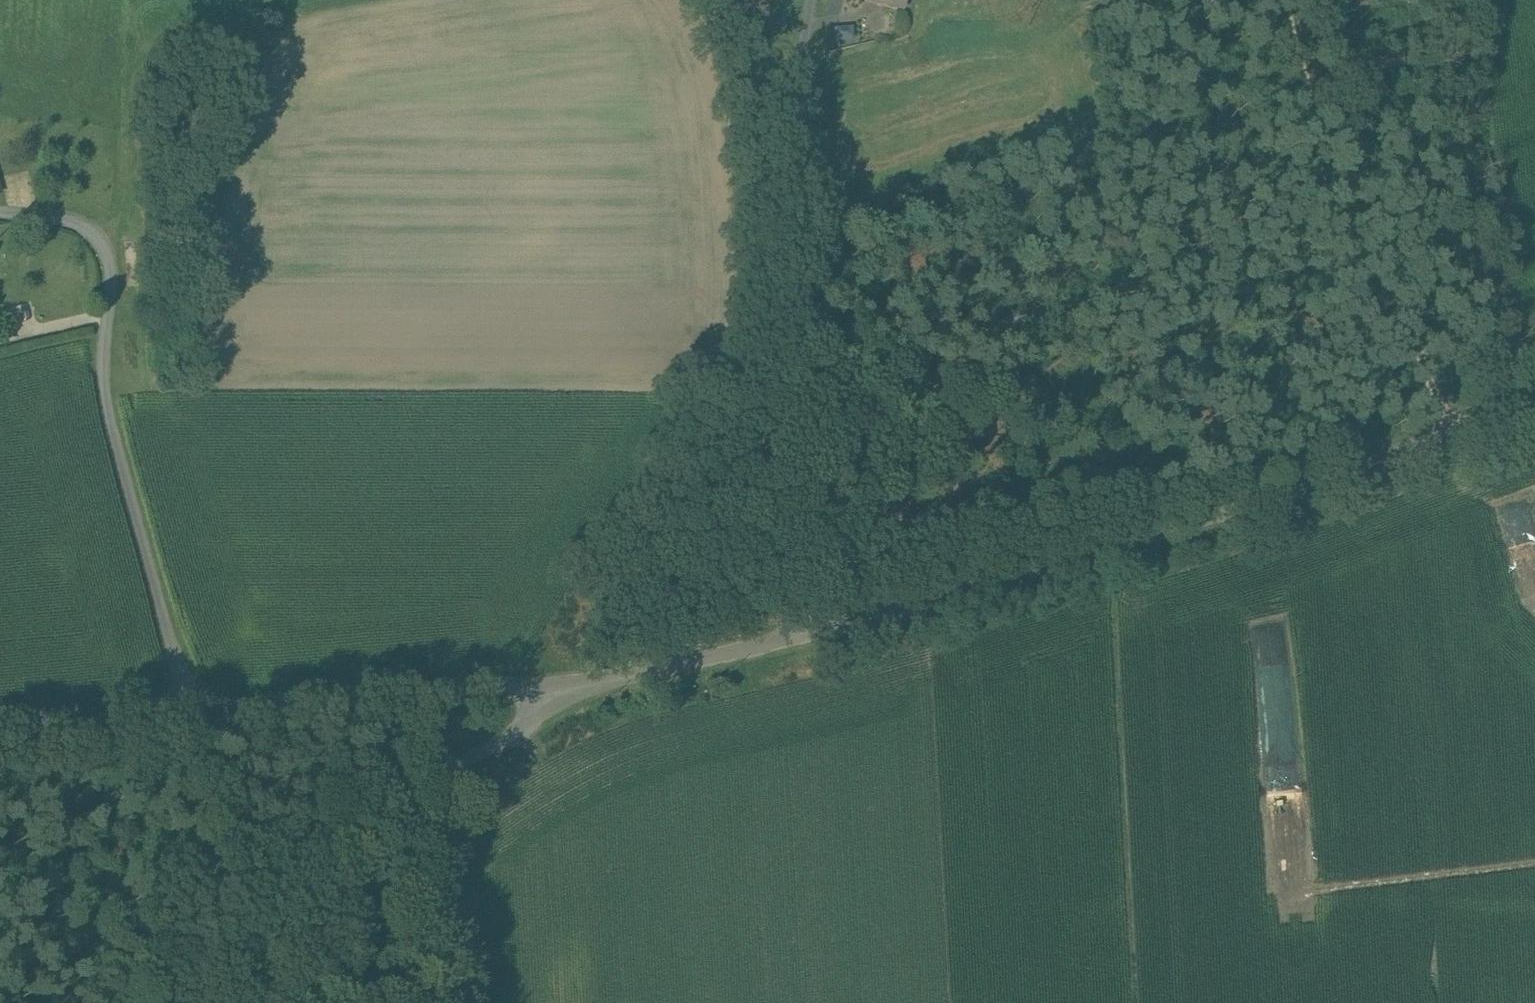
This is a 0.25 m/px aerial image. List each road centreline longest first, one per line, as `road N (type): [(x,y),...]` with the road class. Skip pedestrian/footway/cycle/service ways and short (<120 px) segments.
road 1 (unclassified): [(1534,404),(1205,517),(923,602),(581,681)]
road 2 (unclassified): [(581,681),(0,726)]
road 3 (unclassified): [(581,681),(176,933),(150,965),(137,1002)]
road 4 (track): [(1453,431),(1280,0)]

